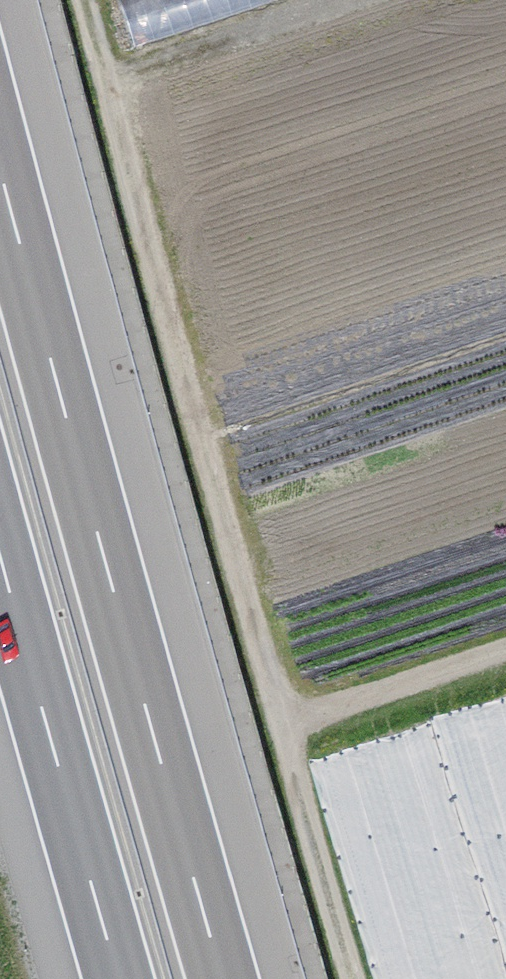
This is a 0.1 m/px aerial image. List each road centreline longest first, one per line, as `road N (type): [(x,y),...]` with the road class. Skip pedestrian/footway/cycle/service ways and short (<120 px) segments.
road 1 (track): [(355,978),(186,399),(81,0)]
road 2 (motorway): [(223,978),(0,167)]
road 3 (motorway): [(0,553),(119,978)]
road 4 (track): [(280,725),(505,650)]

